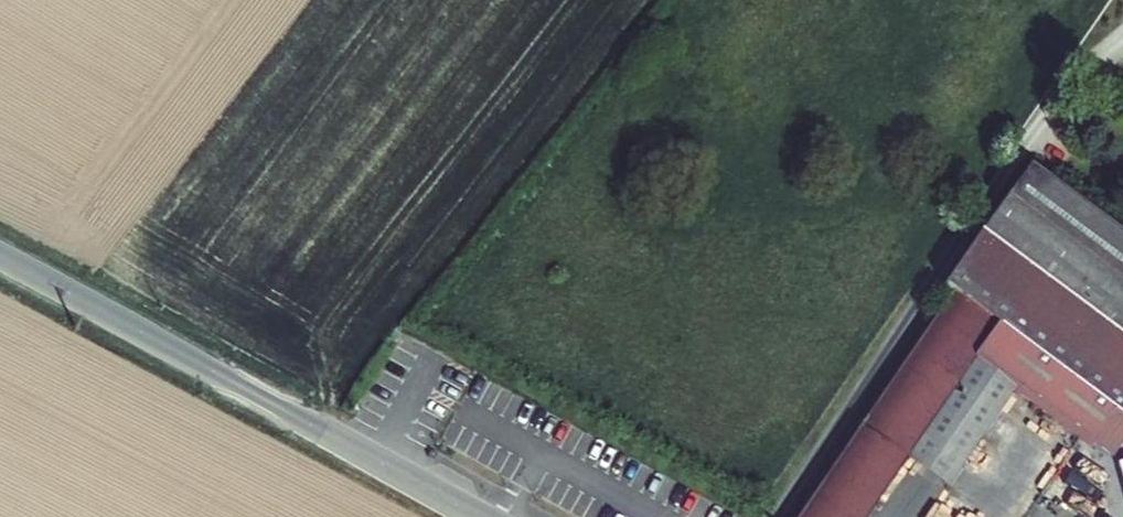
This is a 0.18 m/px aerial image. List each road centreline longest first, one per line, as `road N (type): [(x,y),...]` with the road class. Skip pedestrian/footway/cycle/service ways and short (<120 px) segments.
road 1 (tertiary): [(0,258),(472,516)]

